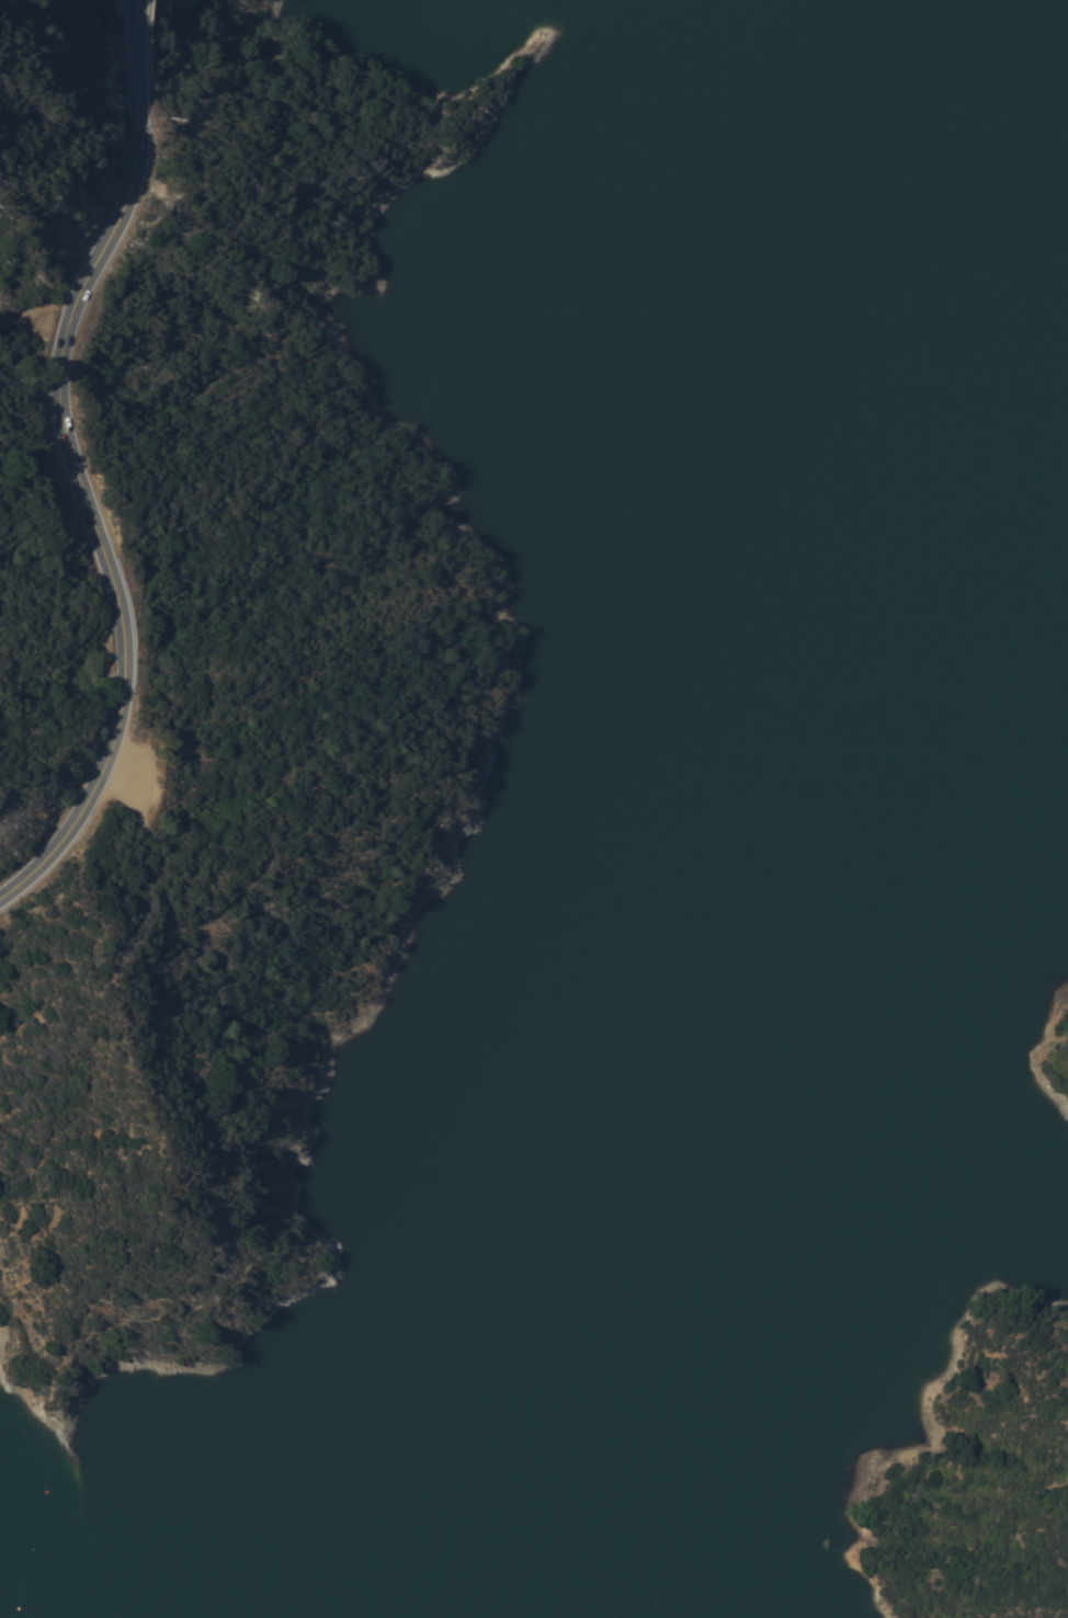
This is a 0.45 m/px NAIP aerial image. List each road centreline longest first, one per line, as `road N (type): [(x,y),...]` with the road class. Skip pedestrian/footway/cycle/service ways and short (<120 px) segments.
road 1 (secondary): [(134,0),(133,180),(65,327),(56,378),(69,454),(118,607),(120,714),(103,770),(67,834),(0,897)]

